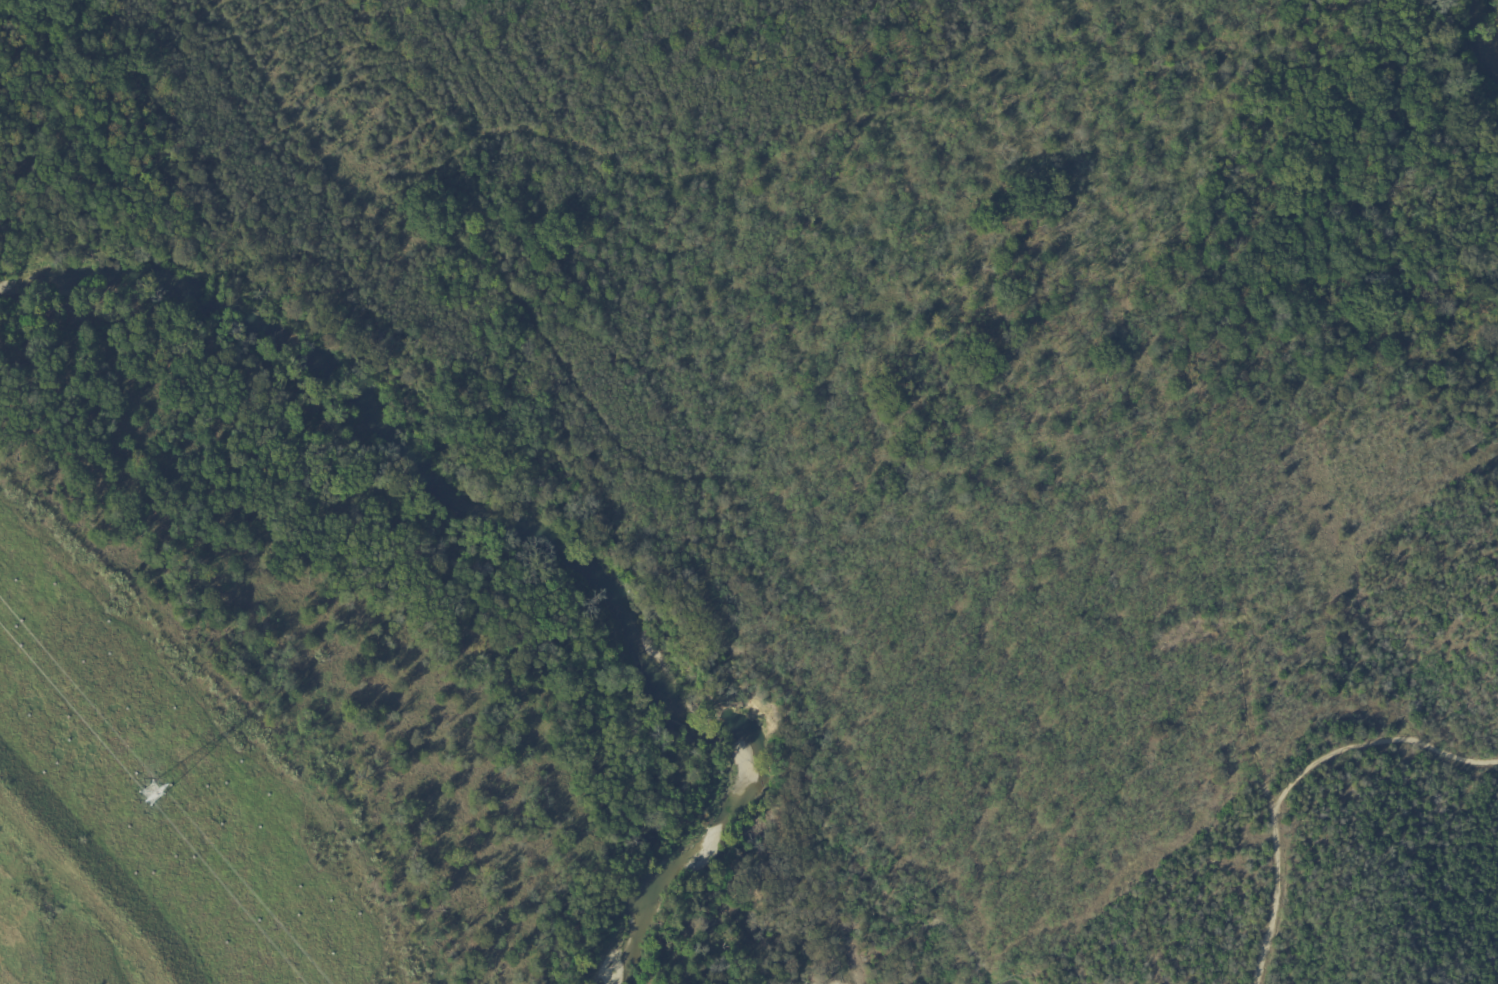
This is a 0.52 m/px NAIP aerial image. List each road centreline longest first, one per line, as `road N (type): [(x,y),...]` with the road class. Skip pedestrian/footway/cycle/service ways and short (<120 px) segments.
road 1 (track): [(1258,983),(1281,875),(1277,808),(1307,769),(1342,752),(1412,742),(1497,765)]

